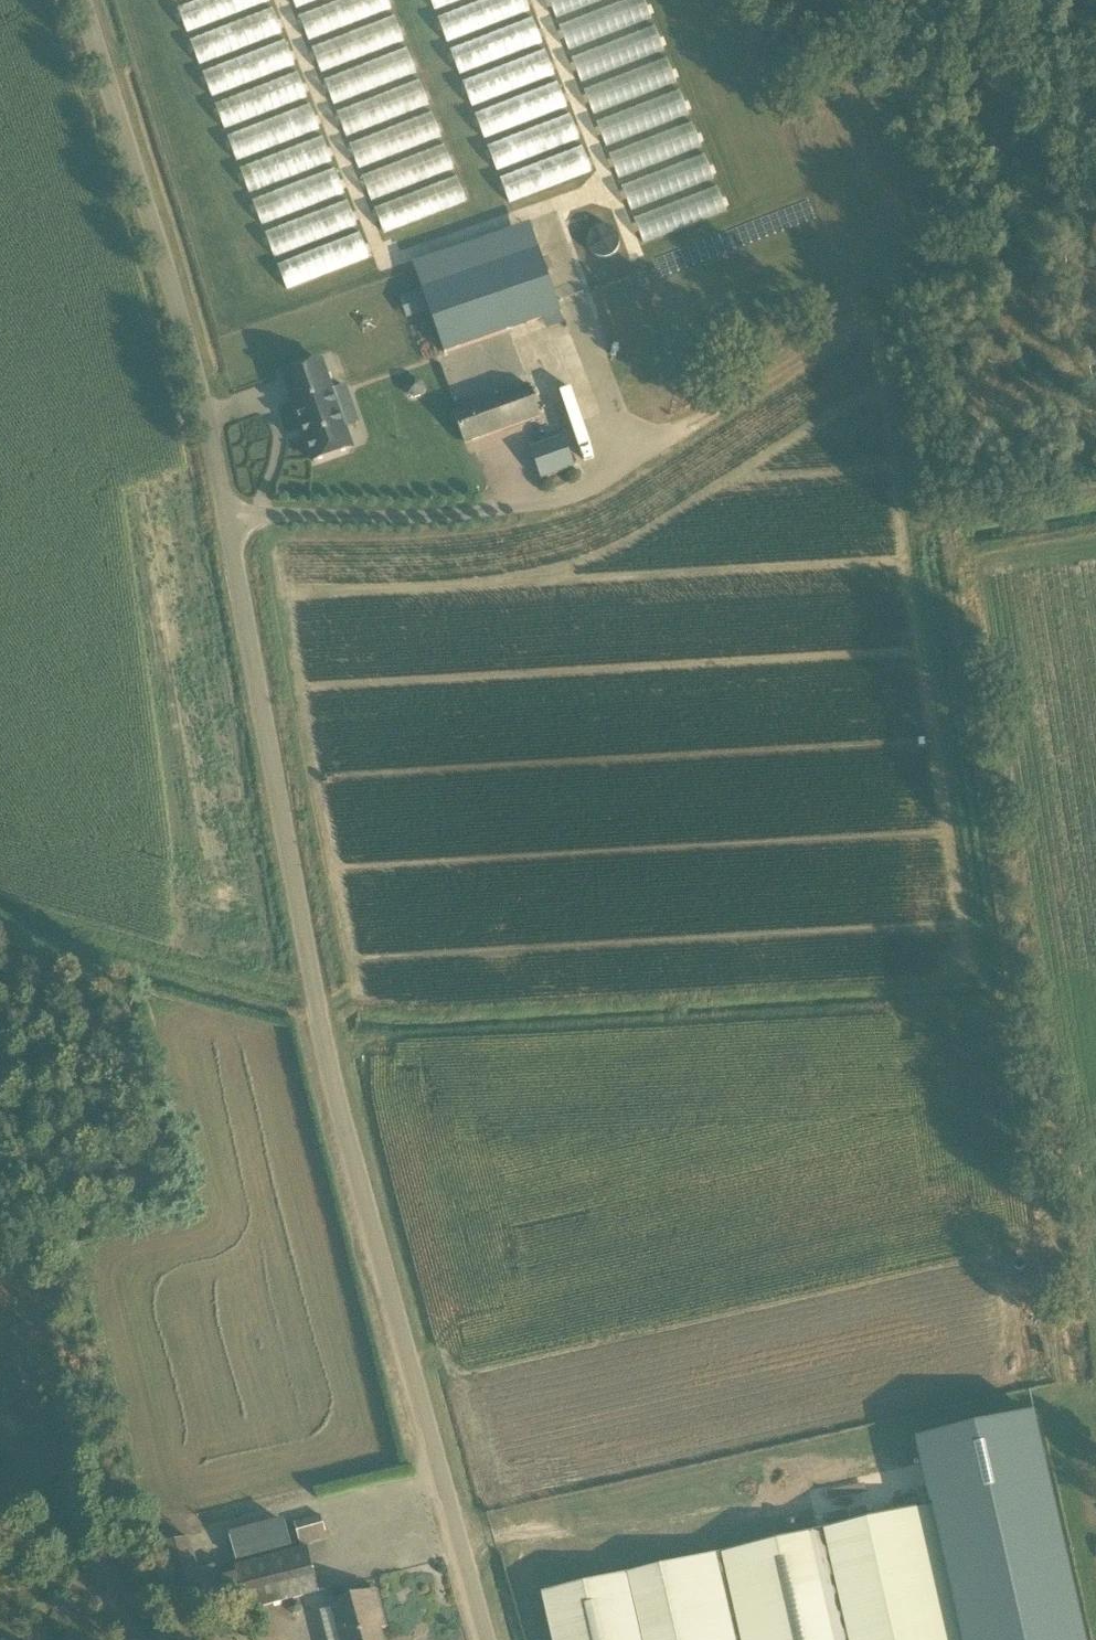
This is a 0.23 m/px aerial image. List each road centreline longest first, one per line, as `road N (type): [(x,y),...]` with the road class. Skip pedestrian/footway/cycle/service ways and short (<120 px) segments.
road 1 (unclassified): [(489,1639),(362,1177),(227,527)]
road 2 (unclassified): [(227,527),(196,373),(82,0)]
road 3 (unclassified): [(227,527),(316,514),(460,517),(525,508),(623,475),(683,437)]
road 4 (track): [(1095,205),(683,437)]

